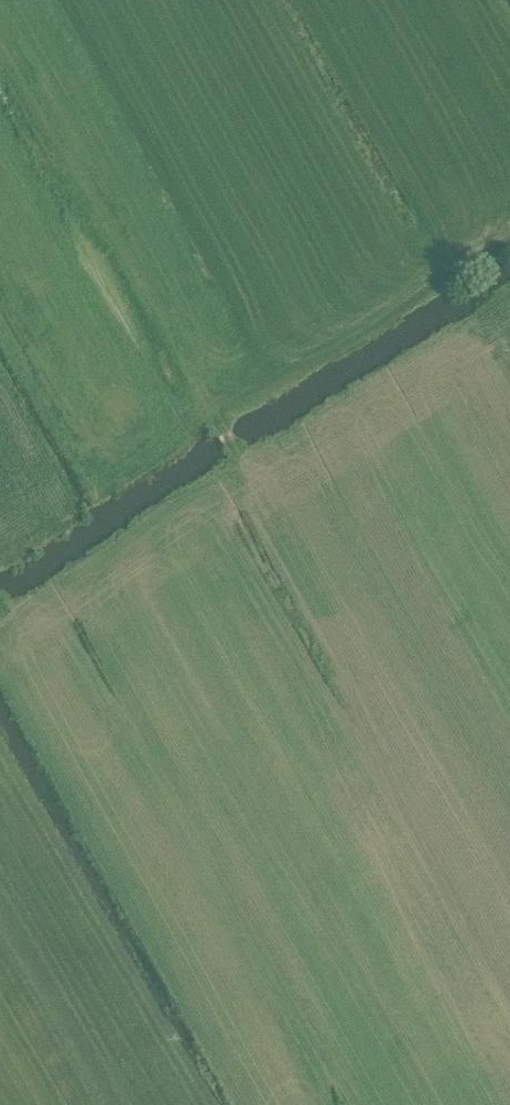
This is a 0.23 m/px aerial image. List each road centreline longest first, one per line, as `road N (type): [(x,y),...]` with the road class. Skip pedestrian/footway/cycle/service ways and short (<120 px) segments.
road 1 (track): [(0,564),(95,508),(107,484),(217,420),(223,390),(401,287),(252,0)]

